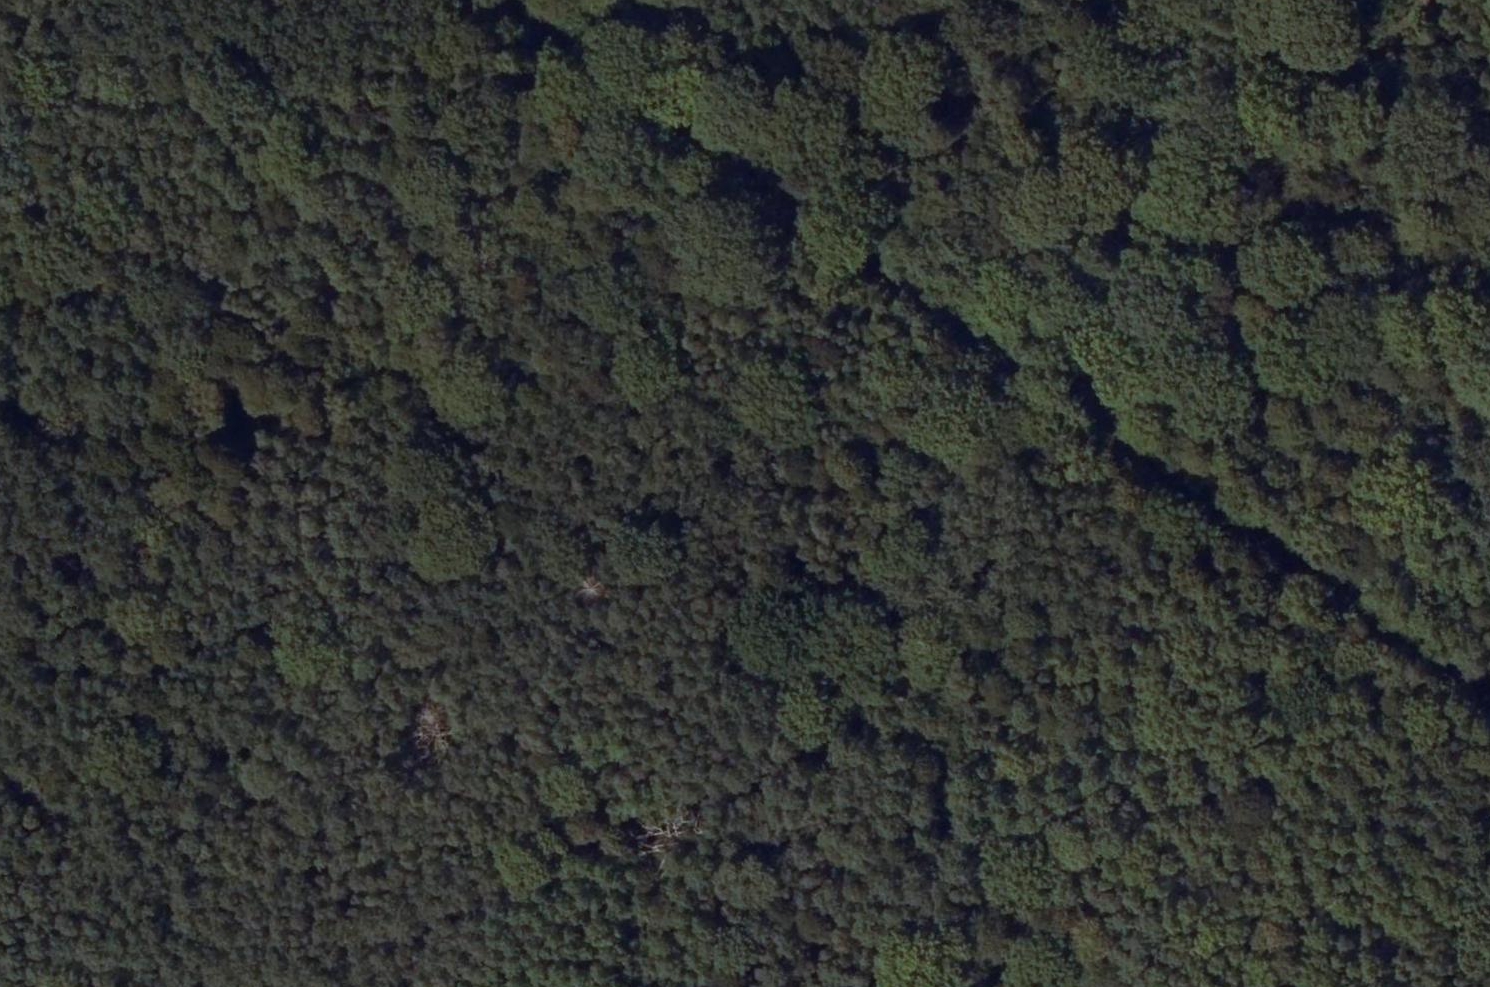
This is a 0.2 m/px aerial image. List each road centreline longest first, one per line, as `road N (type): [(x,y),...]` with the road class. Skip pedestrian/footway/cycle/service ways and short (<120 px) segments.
road 1 (track): [(489,0),(1489,704)]

